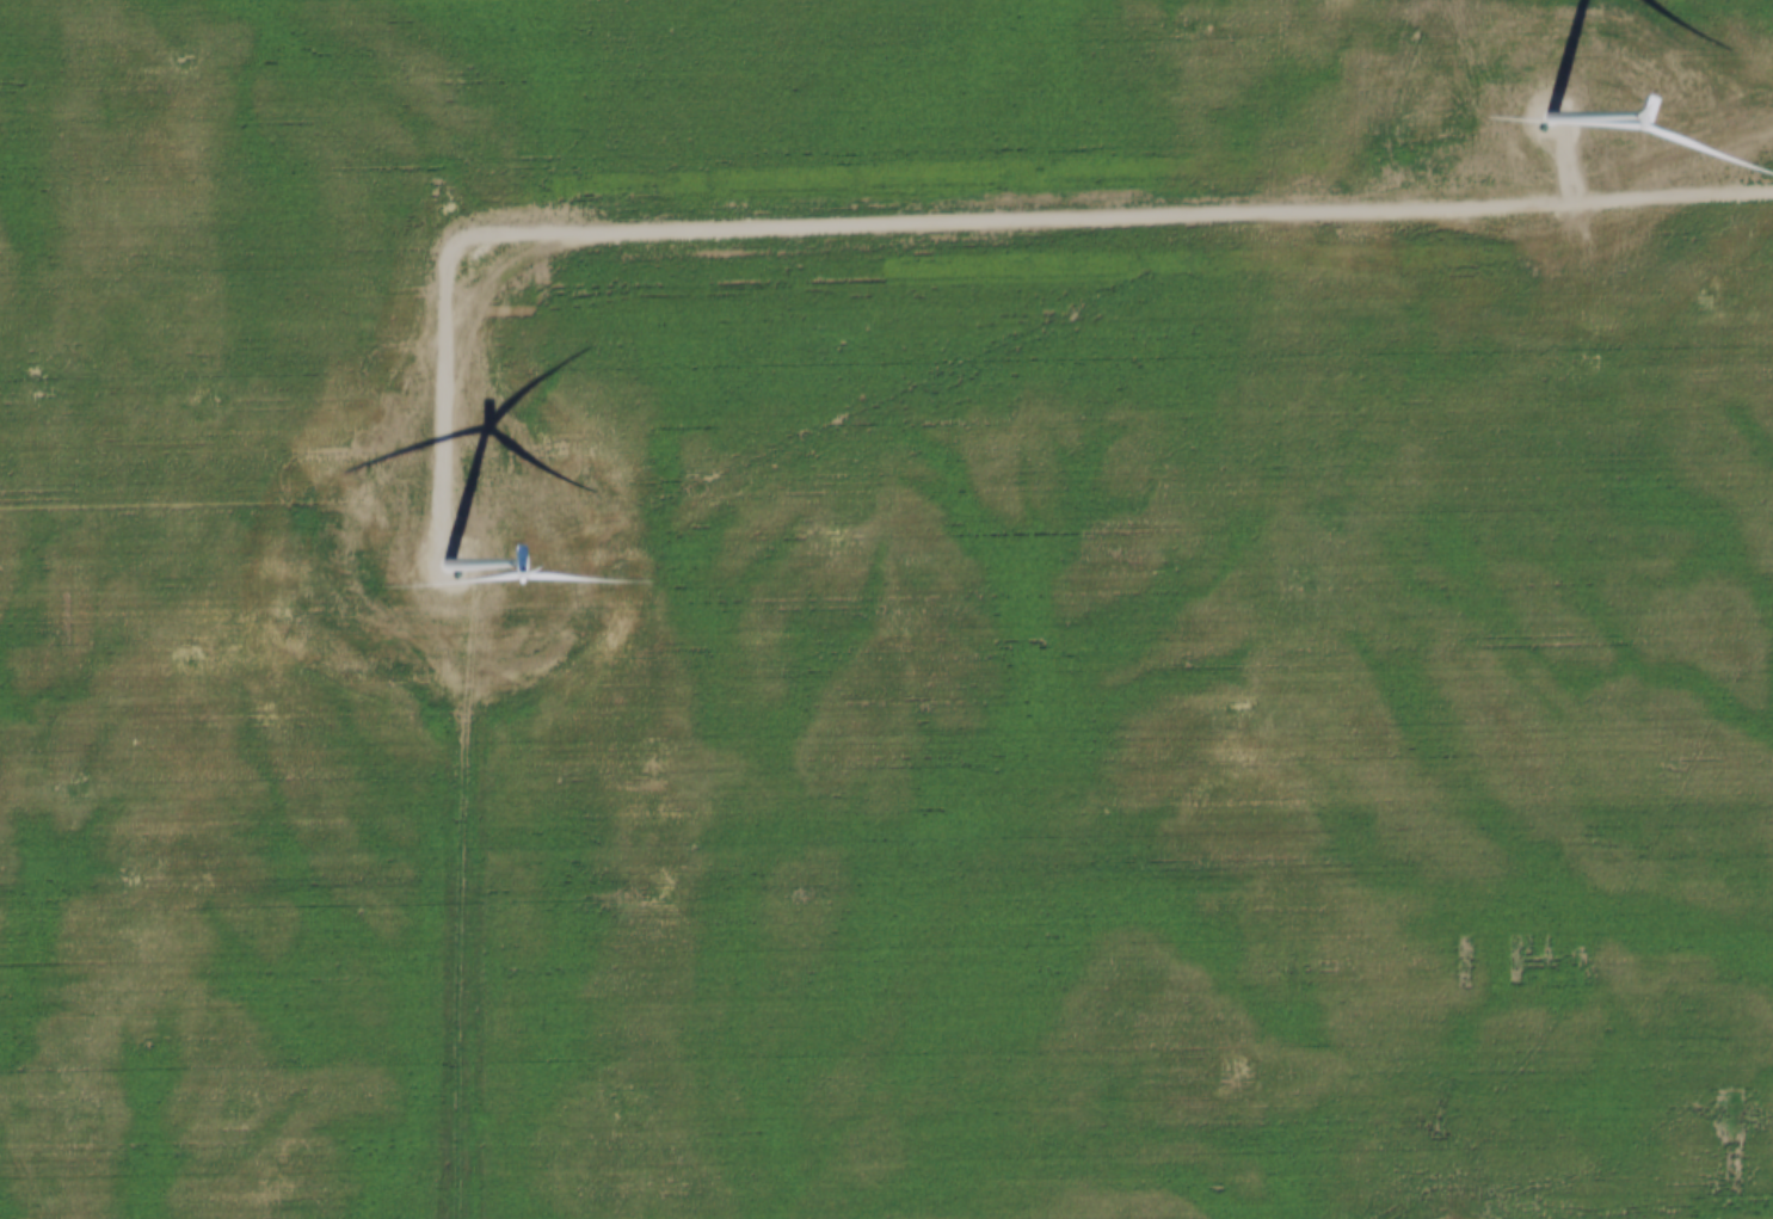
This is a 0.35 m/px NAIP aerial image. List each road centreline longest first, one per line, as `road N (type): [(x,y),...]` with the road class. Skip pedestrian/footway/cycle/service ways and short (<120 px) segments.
road 1 (track): [(0,891),(407,864),(584,863),(611,868),(661,905),(678,904),(703,880),(780,845),(1772,814)]

